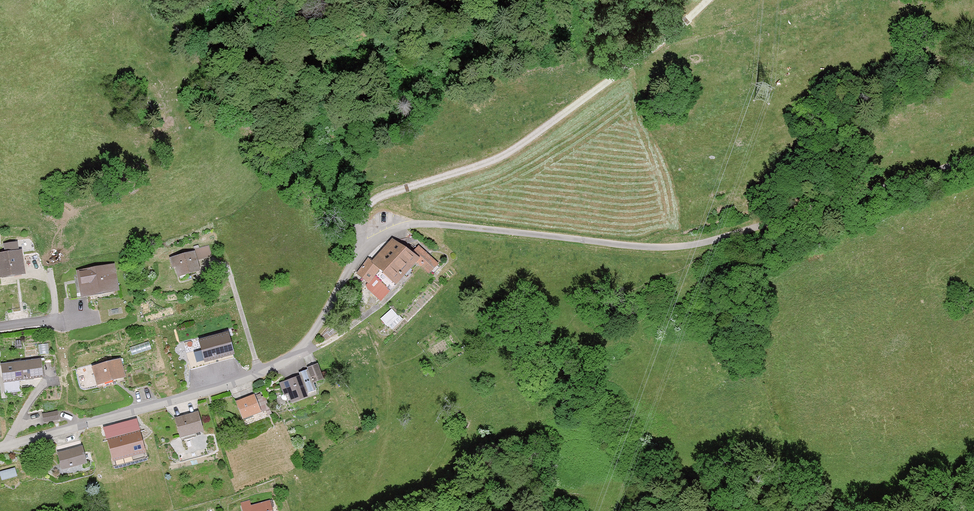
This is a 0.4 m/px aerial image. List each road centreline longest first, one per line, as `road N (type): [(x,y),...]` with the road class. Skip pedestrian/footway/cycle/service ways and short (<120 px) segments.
road 1 (track): [(419,224),(673,247),(973,157)]
road 2 (unclassified): [(361,251),(363,213),(379,196),(521,144),(706,0)]
road 3 (residential): [(0,447),(242,381),(291,357),(361,251)]

